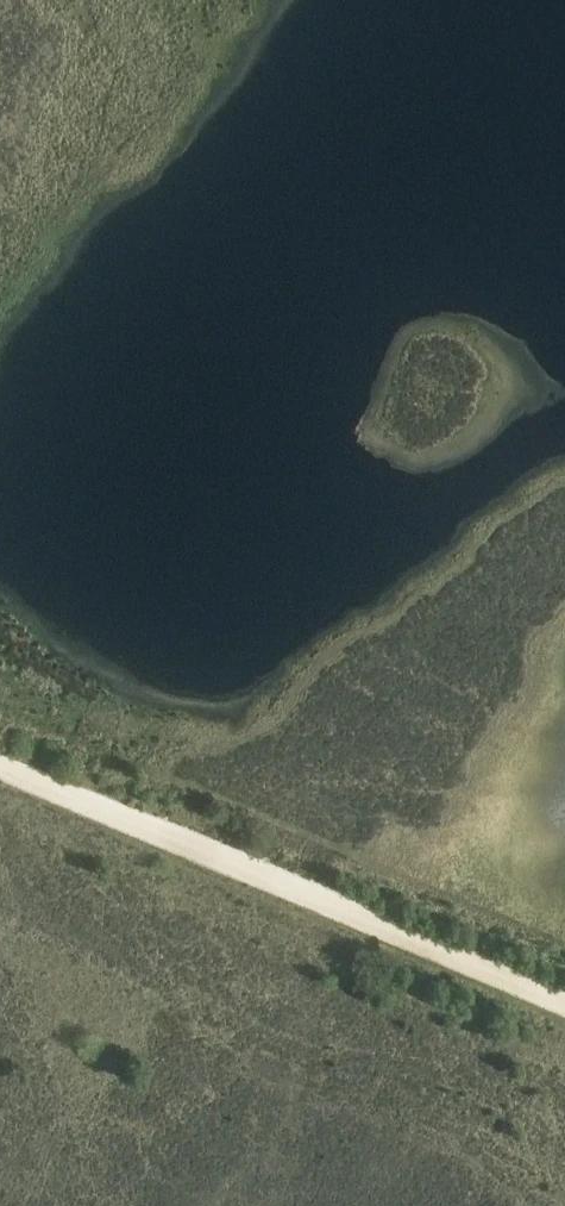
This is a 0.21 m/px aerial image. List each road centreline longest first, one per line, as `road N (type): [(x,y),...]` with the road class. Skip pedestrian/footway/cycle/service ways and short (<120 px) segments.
road 1 (track): [(0,766),(564,999)]

